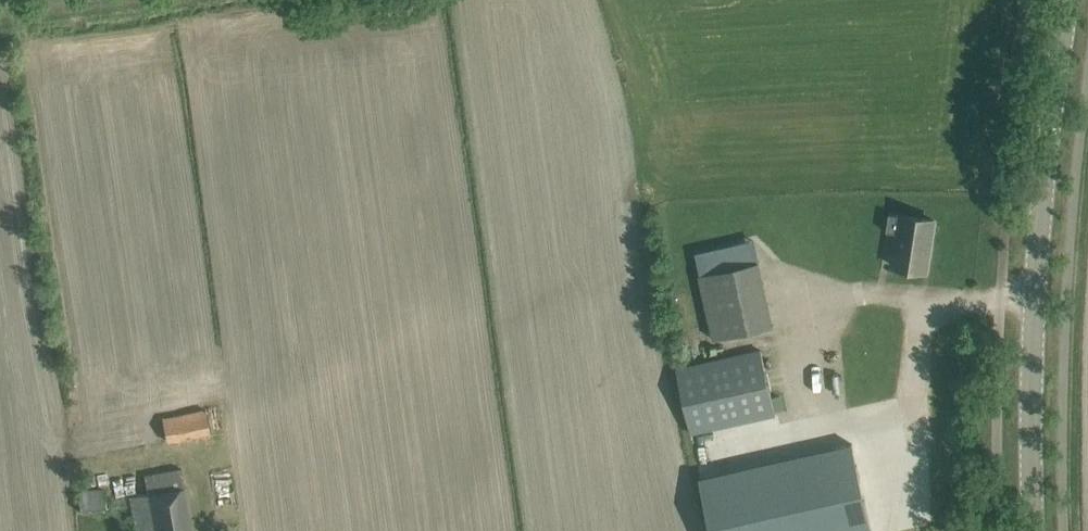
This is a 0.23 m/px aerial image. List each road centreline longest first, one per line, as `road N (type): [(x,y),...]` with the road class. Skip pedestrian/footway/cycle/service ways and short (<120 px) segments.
road 1 (tertiary): [(1034,530),(1029,376),(1053,97),(1069,0)]

